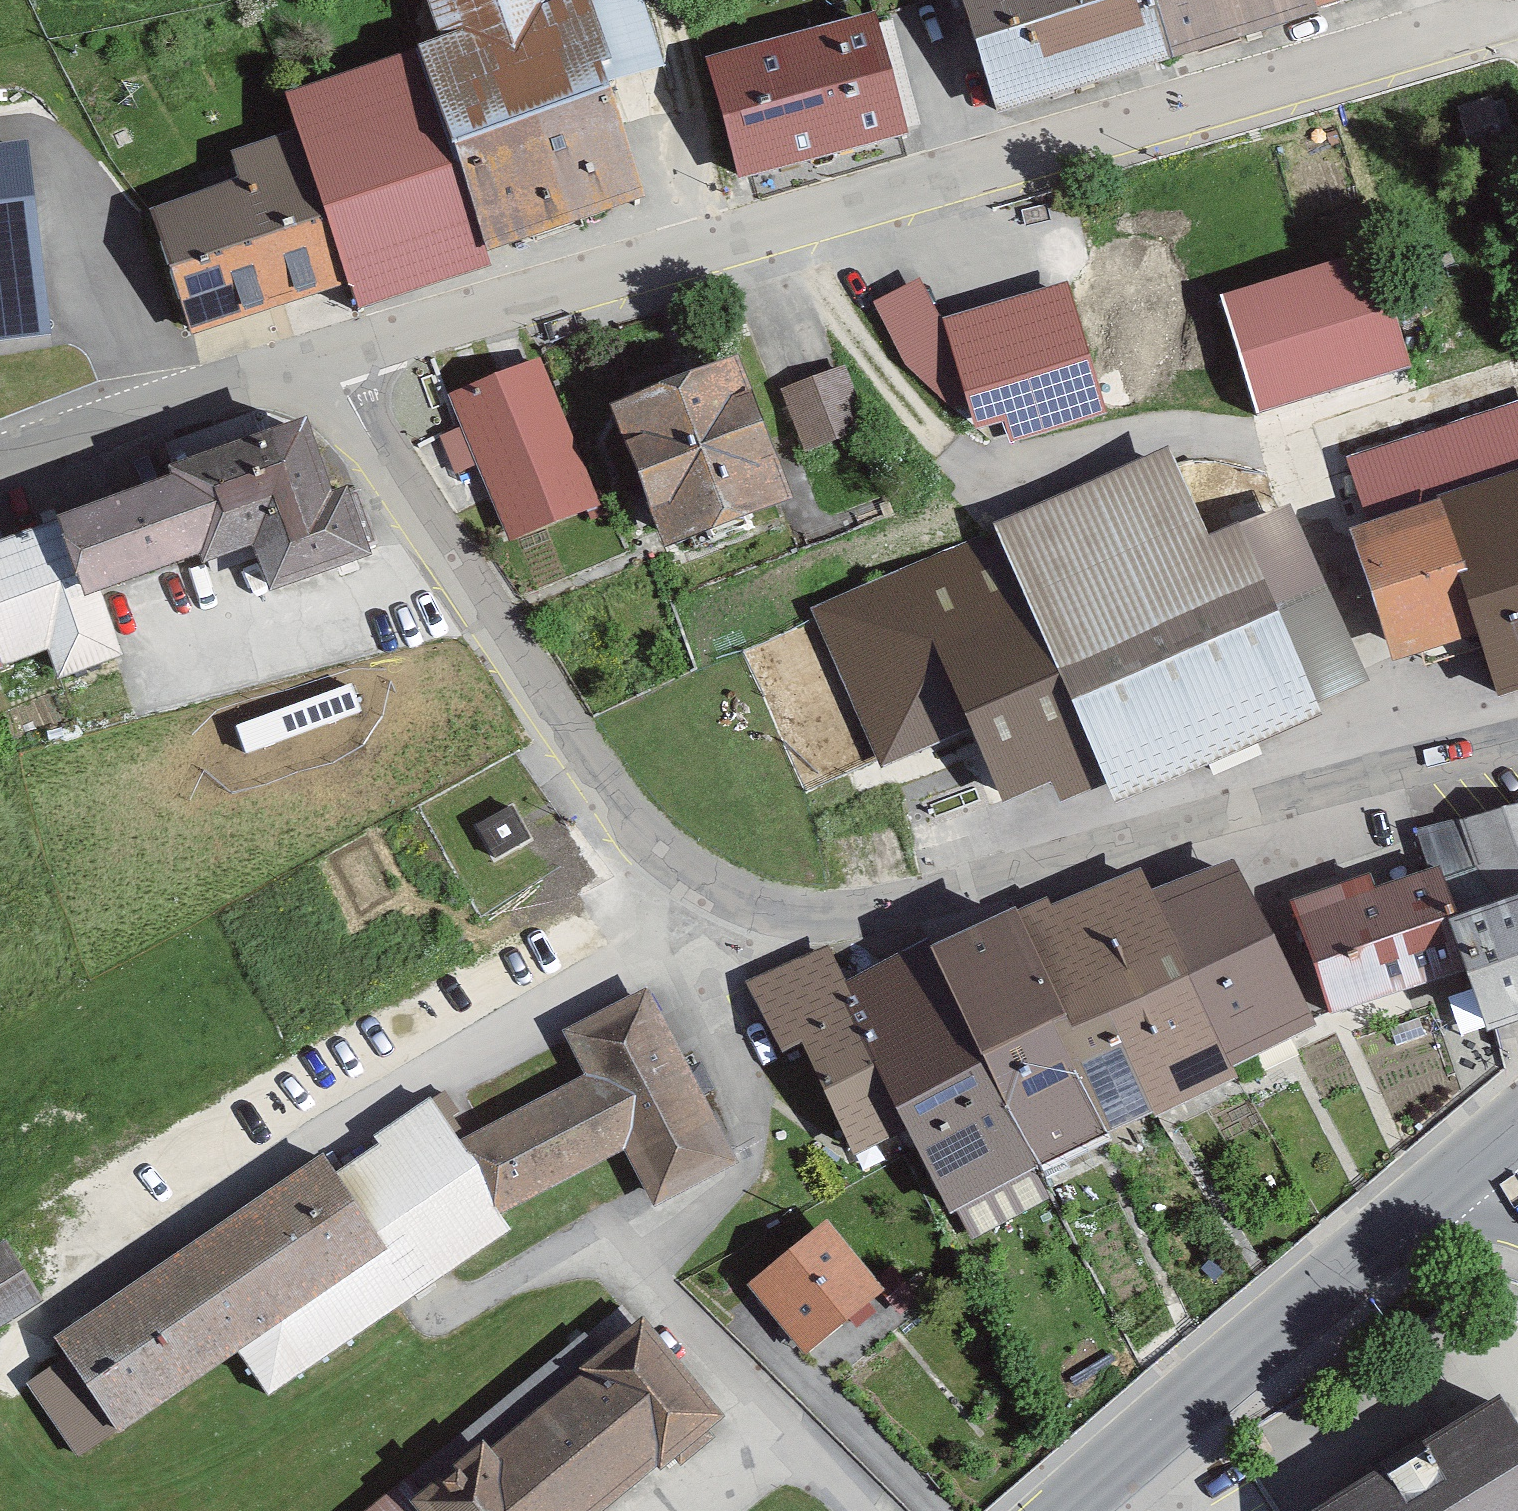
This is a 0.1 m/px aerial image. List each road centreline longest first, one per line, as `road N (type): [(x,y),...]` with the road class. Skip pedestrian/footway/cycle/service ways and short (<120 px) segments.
road 1 (residential): [(333,361),(1517,20)]
road 2 (residential): [(702,882),(842,927),(1517,739)]
road 3 (residential): [(702,882),(671,935),(98,1261)]
road 4 (residential): [(333,361),(651,852),(702,882)]
road 5 (secondary): [(1065,1510),(1291,1307),(1516,1143)]
road 6 (residential): [(333,361),(0,470)]

